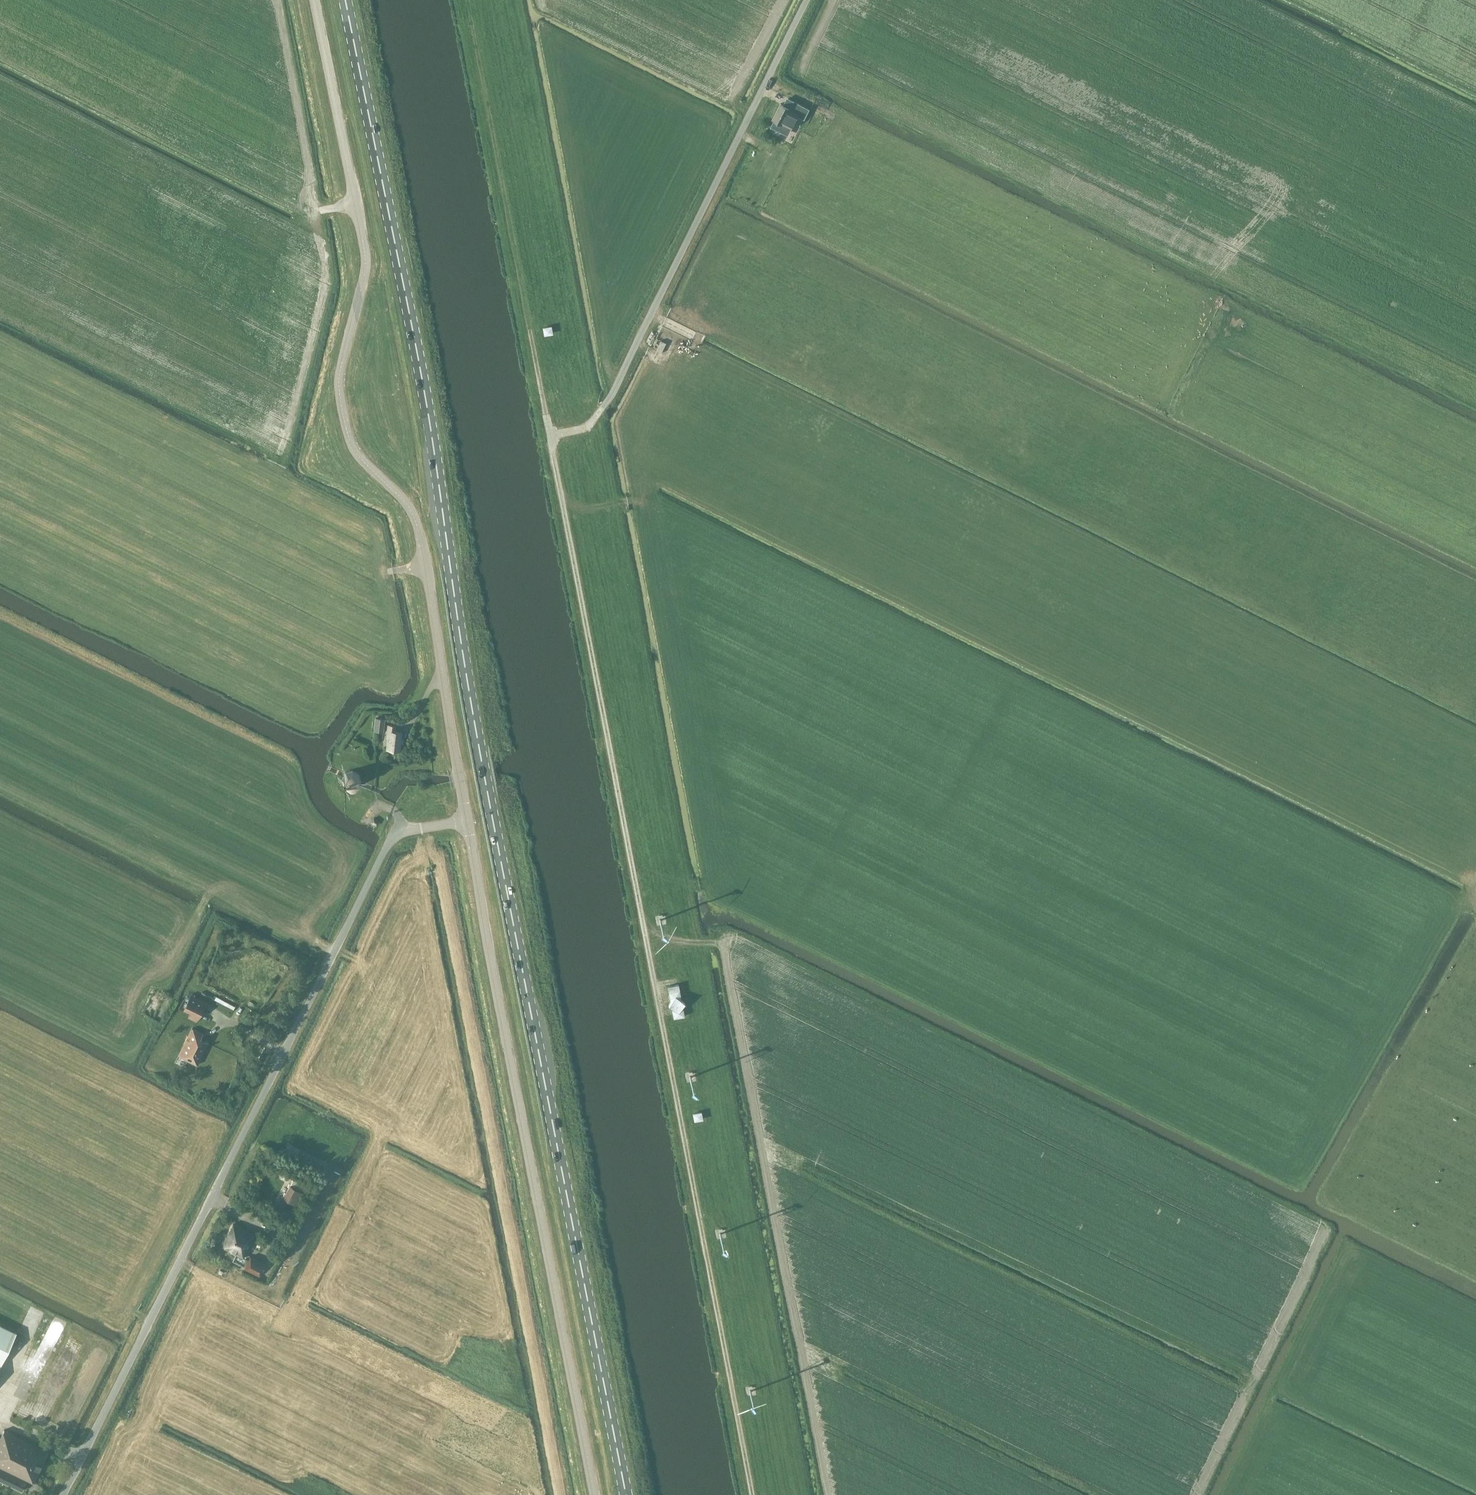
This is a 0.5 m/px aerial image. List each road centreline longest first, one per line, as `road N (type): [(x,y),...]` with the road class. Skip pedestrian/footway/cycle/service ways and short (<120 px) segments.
road 1 (primary): [(626,1494),(500,861),(425,388),(345,0)]
road 2 (unclassified): [(467,822),(416,522),(354,450),(341,406),(339,378),(366,254),(314,0)]
road 3 (unclassified): [(63,1494),(389,843),(402,831),(467,822)]
road 4 (unclassified): [(594,1494),(467,822)]
road 5 (unclassified): [(552,437),(588,427),(607,403),(807,0)]

